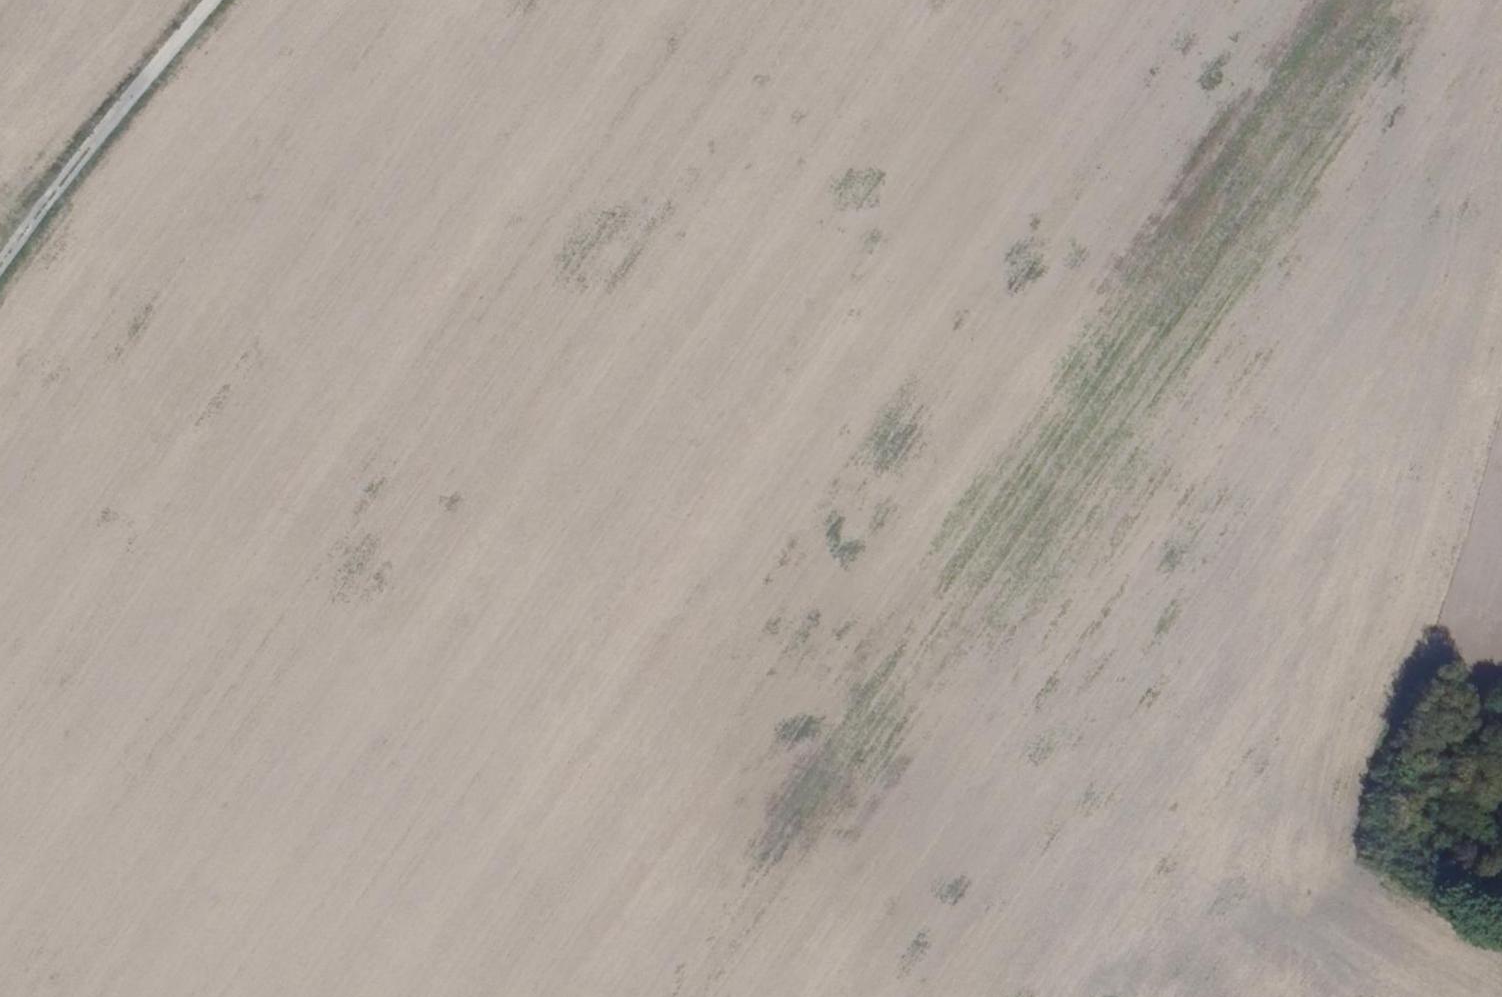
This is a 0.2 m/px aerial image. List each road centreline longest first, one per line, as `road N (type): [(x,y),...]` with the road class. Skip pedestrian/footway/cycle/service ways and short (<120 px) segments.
road 1 (track): [(214,0),(0,266)]

